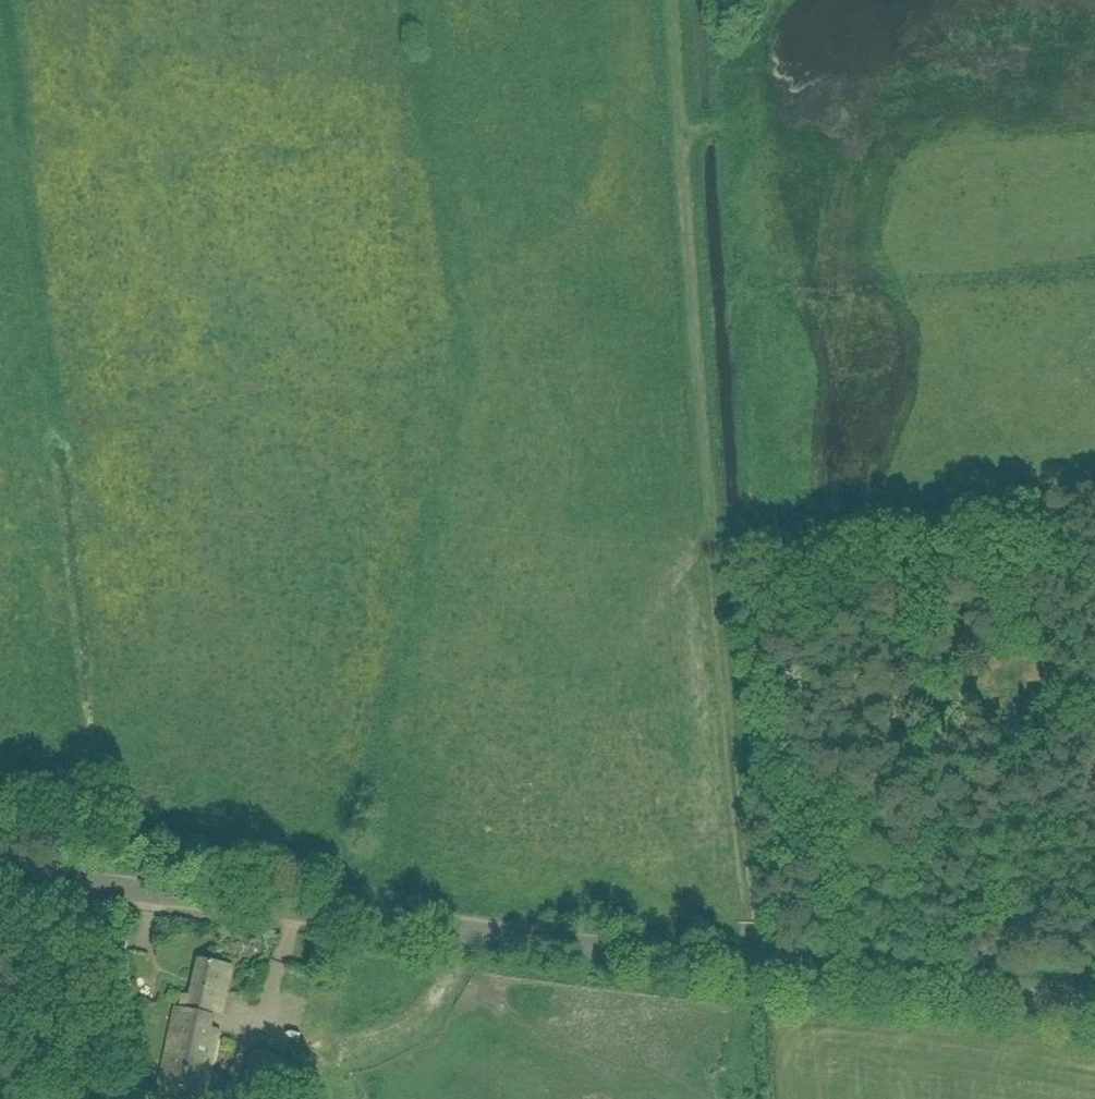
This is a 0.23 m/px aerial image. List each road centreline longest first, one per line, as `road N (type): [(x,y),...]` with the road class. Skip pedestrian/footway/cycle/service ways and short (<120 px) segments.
road 1 (unclassified): [(1094,1012),(119,890),(0,867)]

